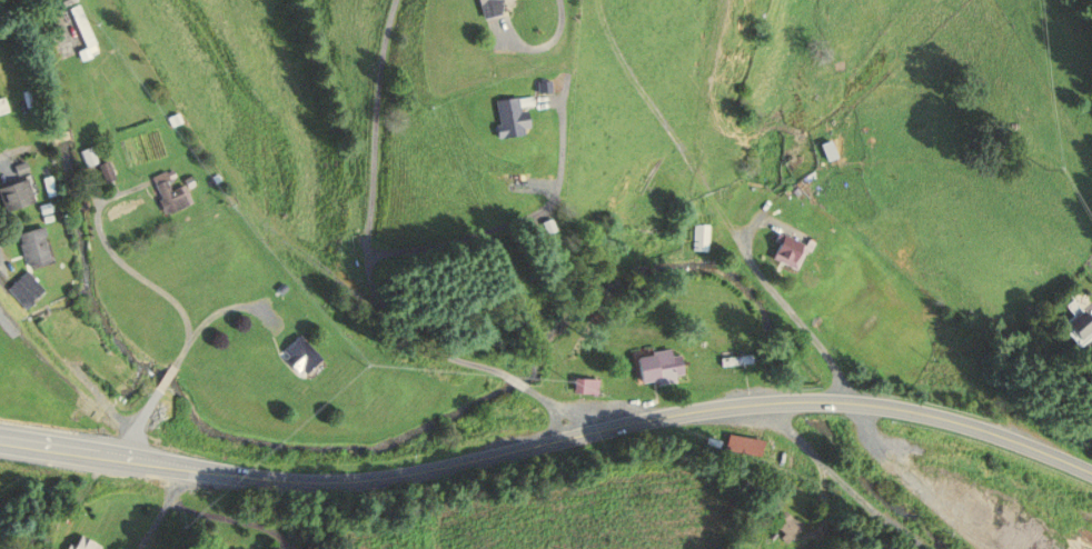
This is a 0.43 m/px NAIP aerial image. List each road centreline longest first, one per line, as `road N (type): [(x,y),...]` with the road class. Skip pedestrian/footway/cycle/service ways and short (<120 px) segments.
road 1 (secondary): [(0,439),(325,481),(794,400),(957,425),(1091,476)]

